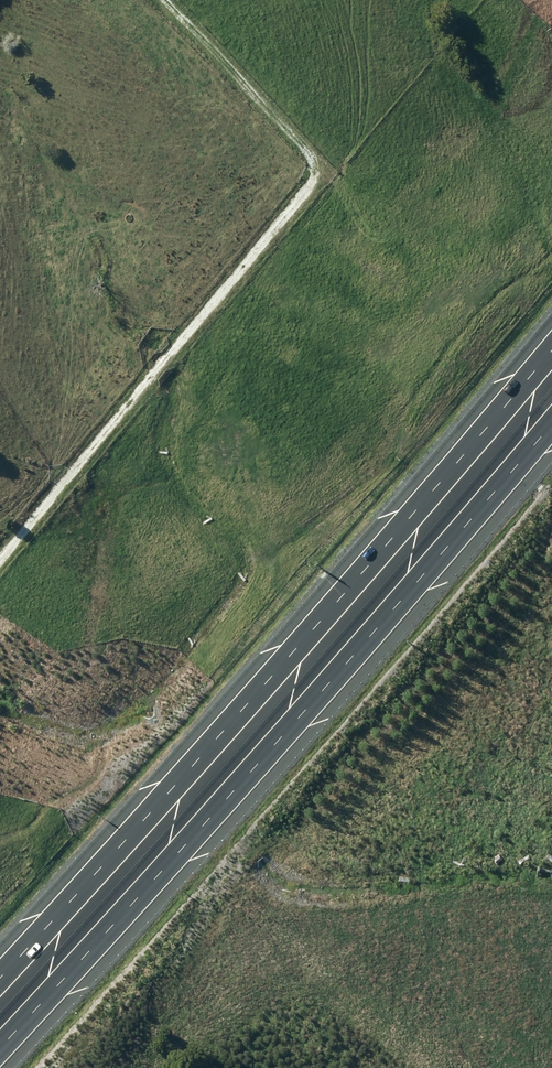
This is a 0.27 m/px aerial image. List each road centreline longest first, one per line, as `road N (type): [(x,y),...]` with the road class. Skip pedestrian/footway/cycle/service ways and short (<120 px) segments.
road 1 (motorway): [(0,970),(551,336)]
road 2 (motorway): [(551,416),(221,804),(0,1048)]

